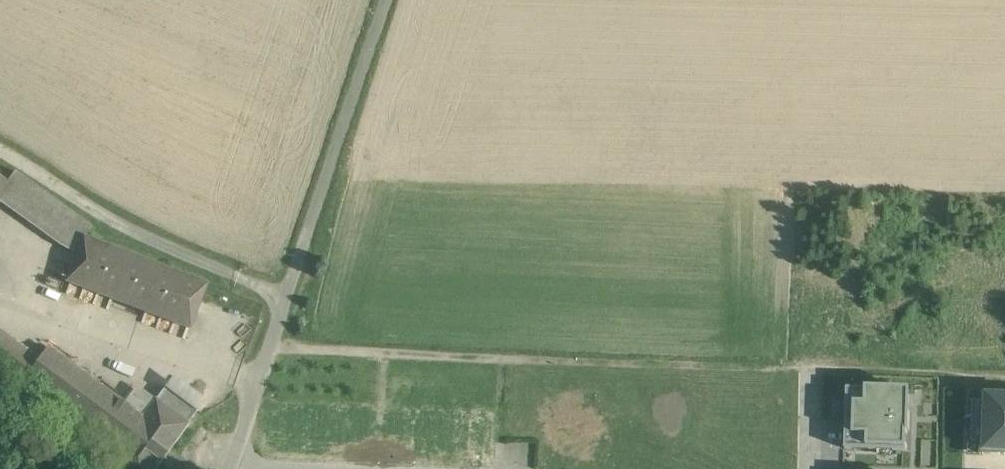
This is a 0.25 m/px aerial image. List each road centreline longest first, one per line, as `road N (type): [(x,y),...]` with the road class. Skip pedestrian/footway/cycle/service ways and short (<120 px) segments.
road 1 (track): [(275,340),(1004,374)]
road 2 (track): [(226,468),(387,0)]
road 3 (track): [(289,296),(92,202),(0,147)]
road 4 (track): [(258,385),(0,285)]
road 5 (track): [(430,468),(229,460)]

